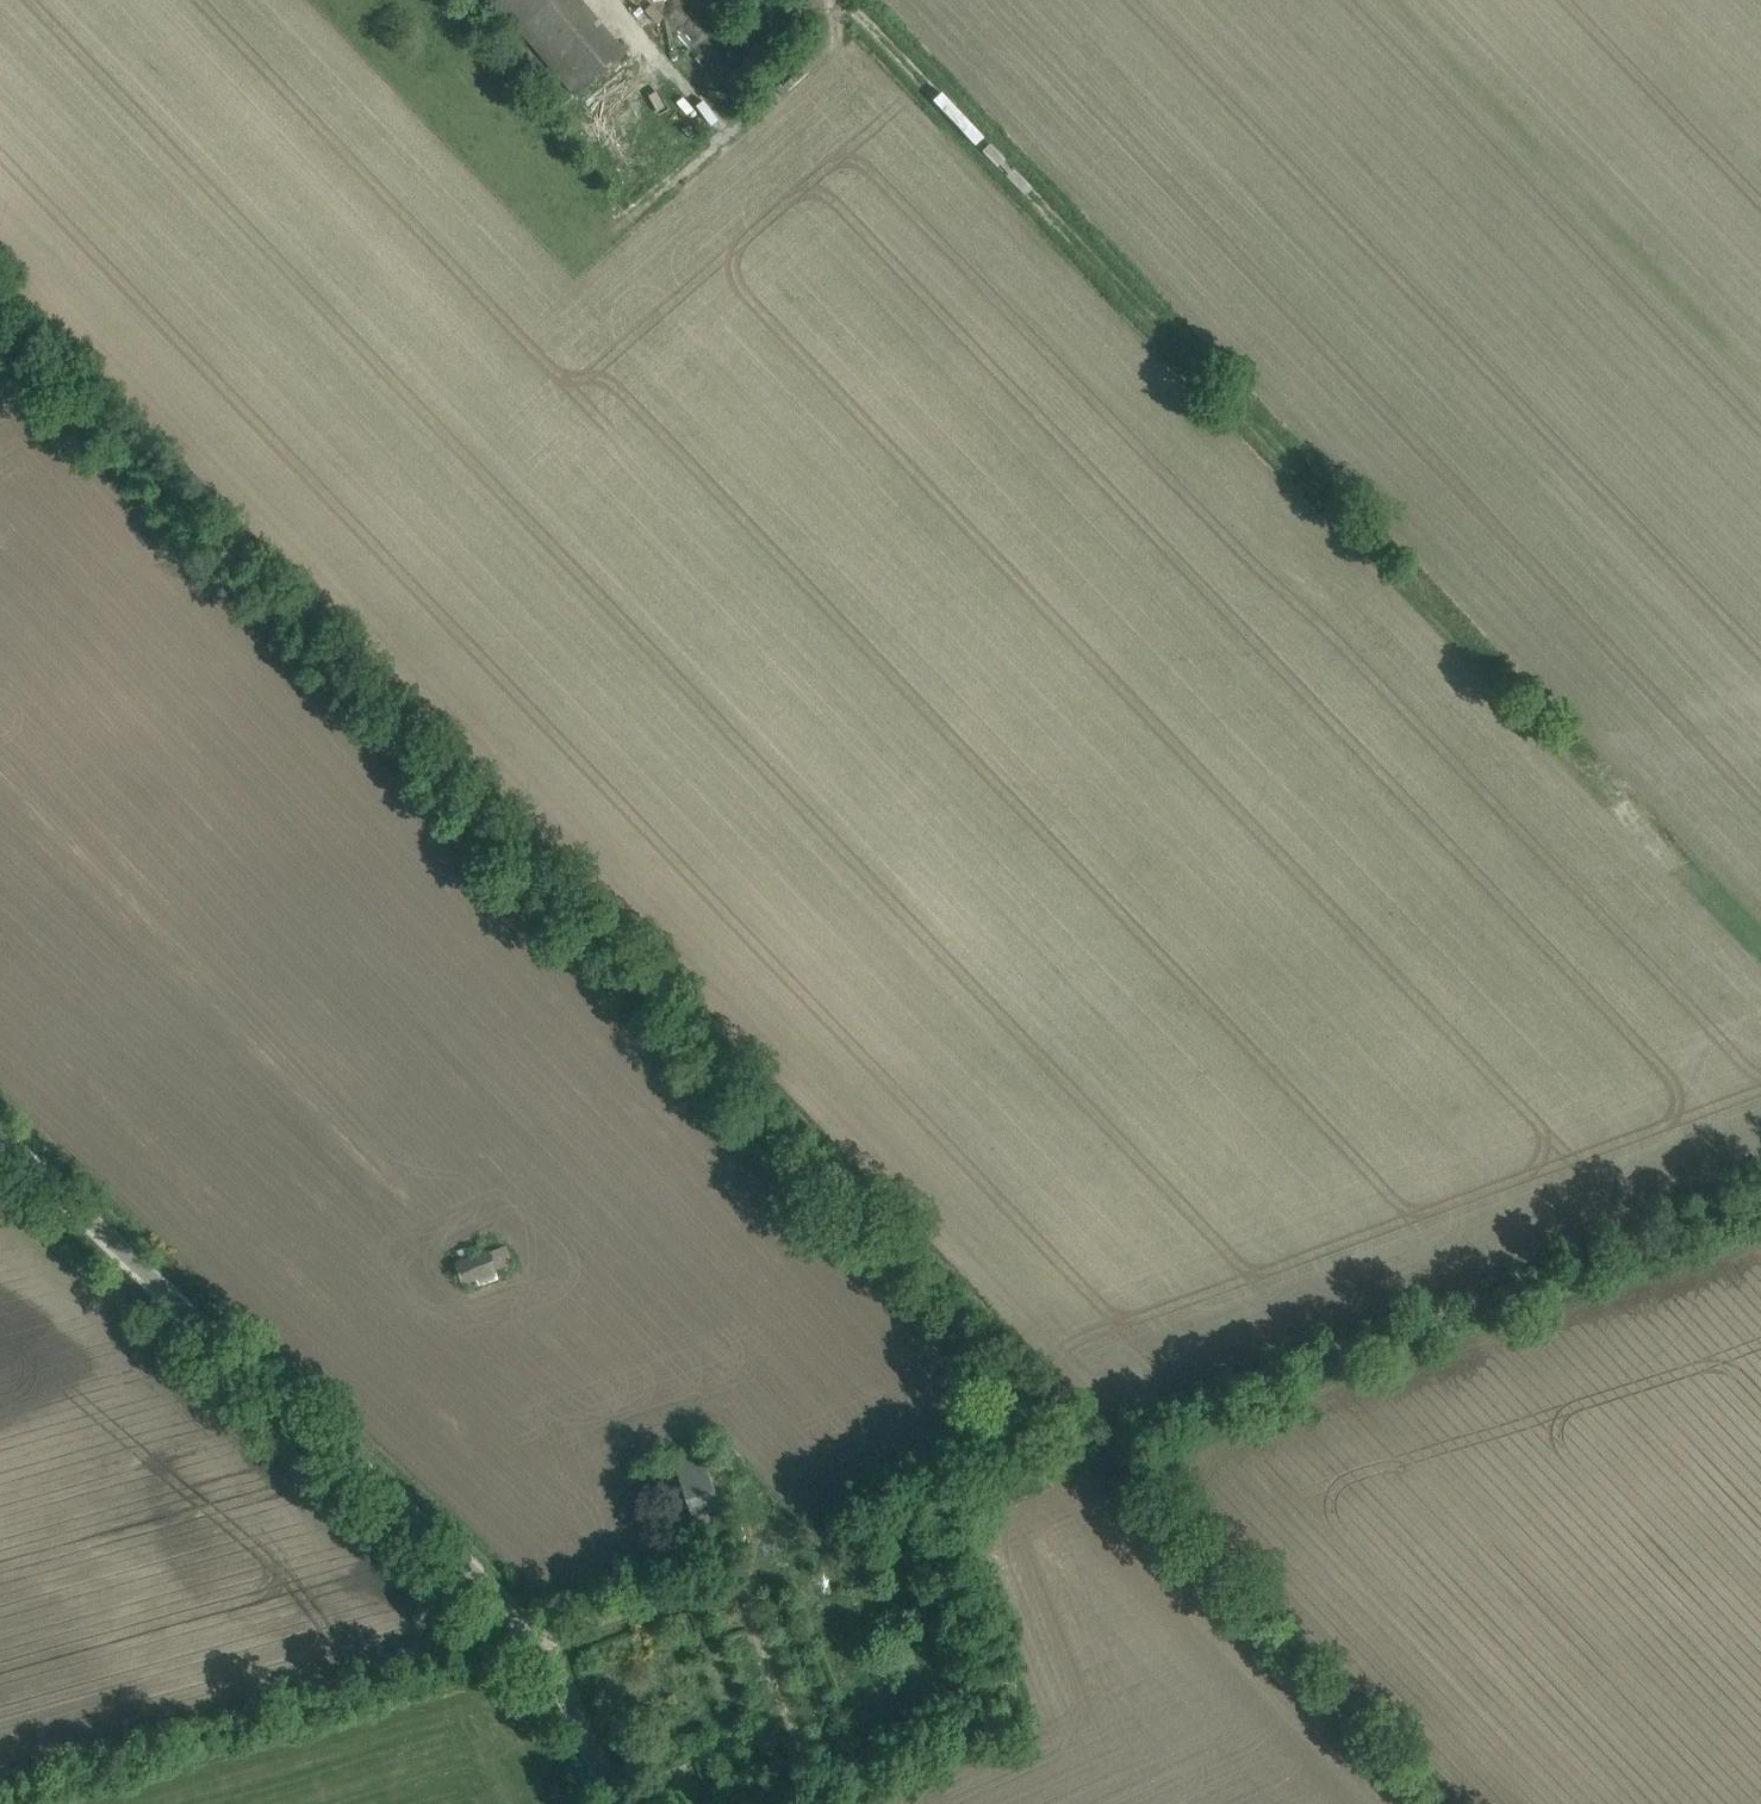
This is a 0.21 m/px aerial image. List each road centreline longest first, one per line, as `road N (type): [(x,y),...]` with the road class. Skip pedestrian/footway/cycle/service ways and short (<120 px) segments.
road 1 (unclassified): [(616,1803),(541,1645),(505,1603),(0,1134)]

